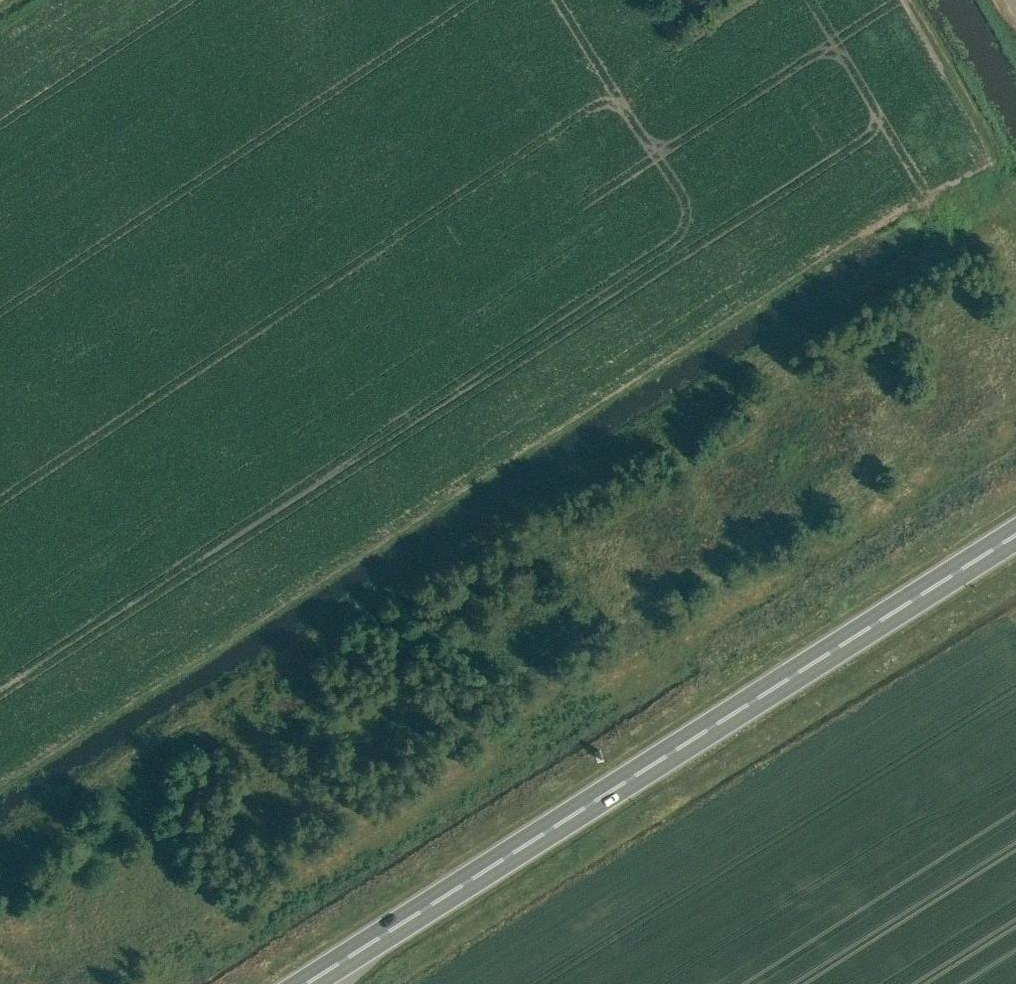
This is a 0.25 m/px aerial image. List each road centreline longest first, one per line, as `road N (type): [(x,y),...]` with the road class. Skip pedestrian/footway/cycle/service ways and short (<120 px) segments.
road 1 (trunk): [(303,983),(1015,533)]

